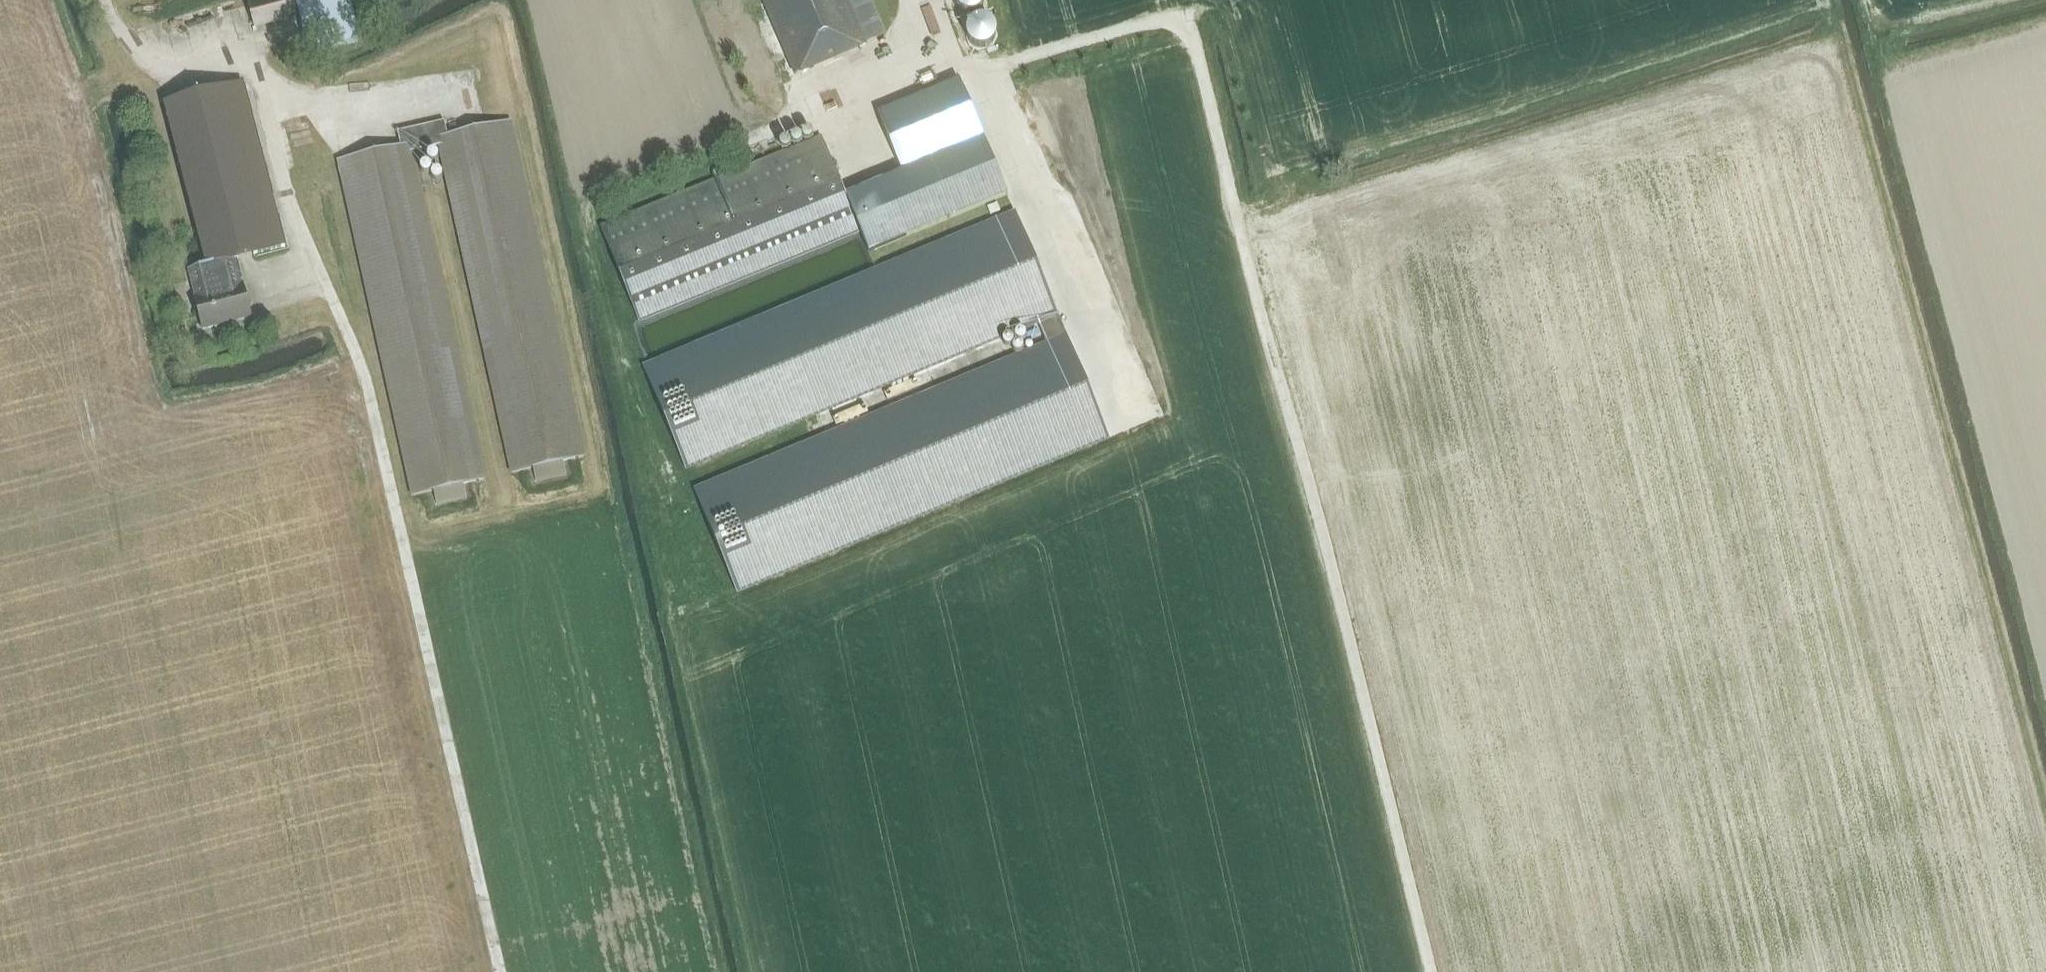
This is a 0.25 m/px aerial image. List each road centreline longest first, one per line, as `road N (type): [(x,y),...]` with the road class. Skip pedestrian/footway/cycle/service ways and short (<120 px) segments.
road 1 (track): [(1185,19),(1427,971)]
road 2 (track): [(499,971),(363,366)]

